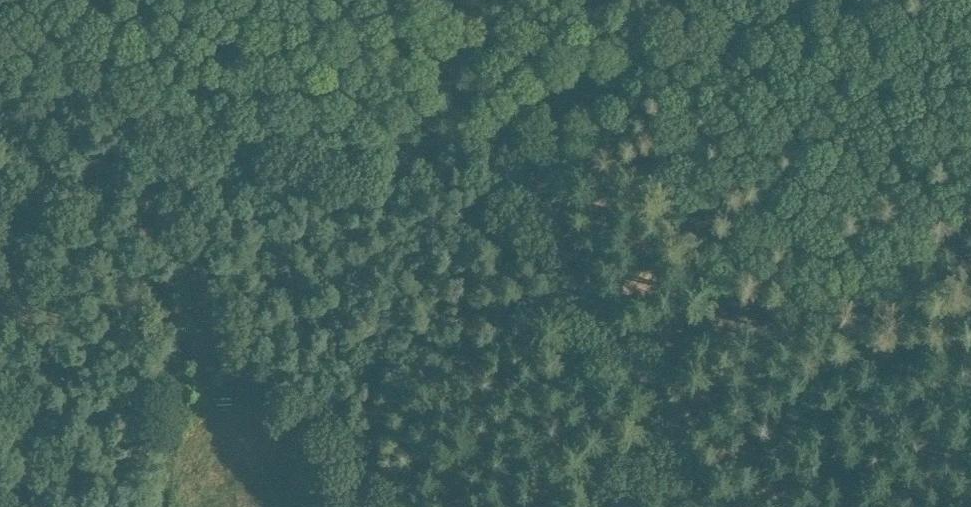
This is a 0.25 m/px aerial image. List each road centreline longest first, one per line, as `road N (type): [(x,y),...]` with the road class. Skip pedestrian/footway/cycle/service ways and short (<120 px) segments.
road 1 (track): [(493,118),(709,506)]
road 2 (track): [(80,73),(493,118)]
road 3 (track): [(493,118),(759,0)]
road 4 (track): [(80,73),(135,129),(200,233),(236,314)]

